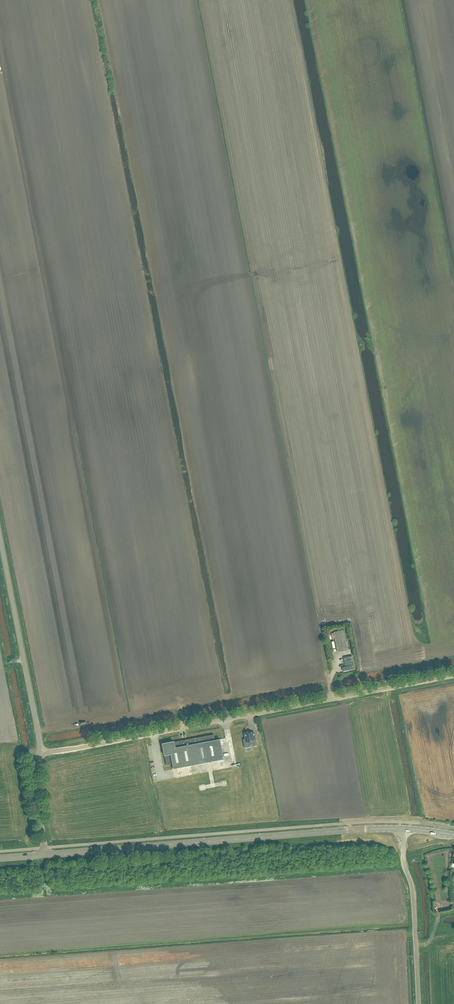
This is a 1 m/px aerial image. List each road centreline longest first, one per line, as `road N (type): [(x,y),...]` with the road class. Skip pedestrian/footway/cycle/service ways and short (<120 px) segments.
road 1 (unclassified): [(40,754),(453,676)]
road 2 (secondary): [(45,855),(405,829)]
road 3 (unclassified): [(40,754),(0,537)]
road 4 (unclassified): [(419,1003),(405,829)]

